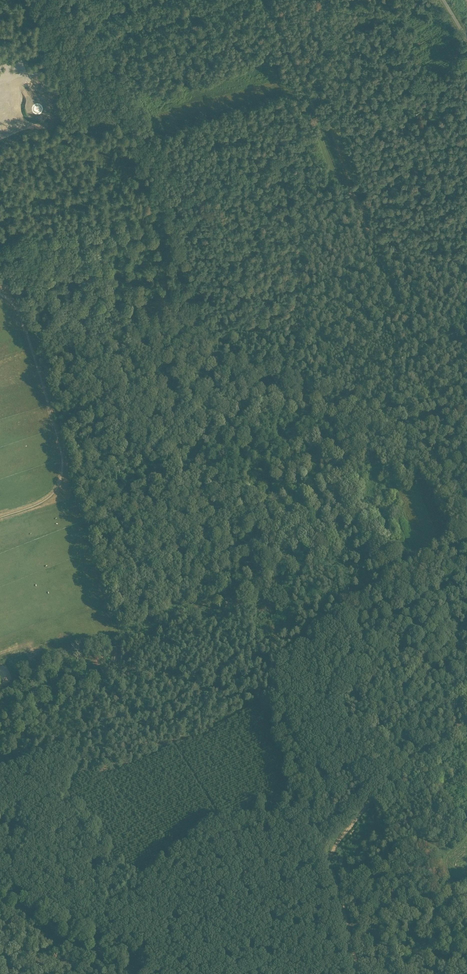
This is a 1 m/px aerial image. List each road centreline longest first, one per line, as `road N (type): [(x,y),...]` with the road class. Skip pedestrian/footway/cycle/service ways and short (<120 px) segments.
road 1 (track): [(358,973),(333,851),(398,772),(466,736)]
road 2 (track): [(0,894),(142,973)]

